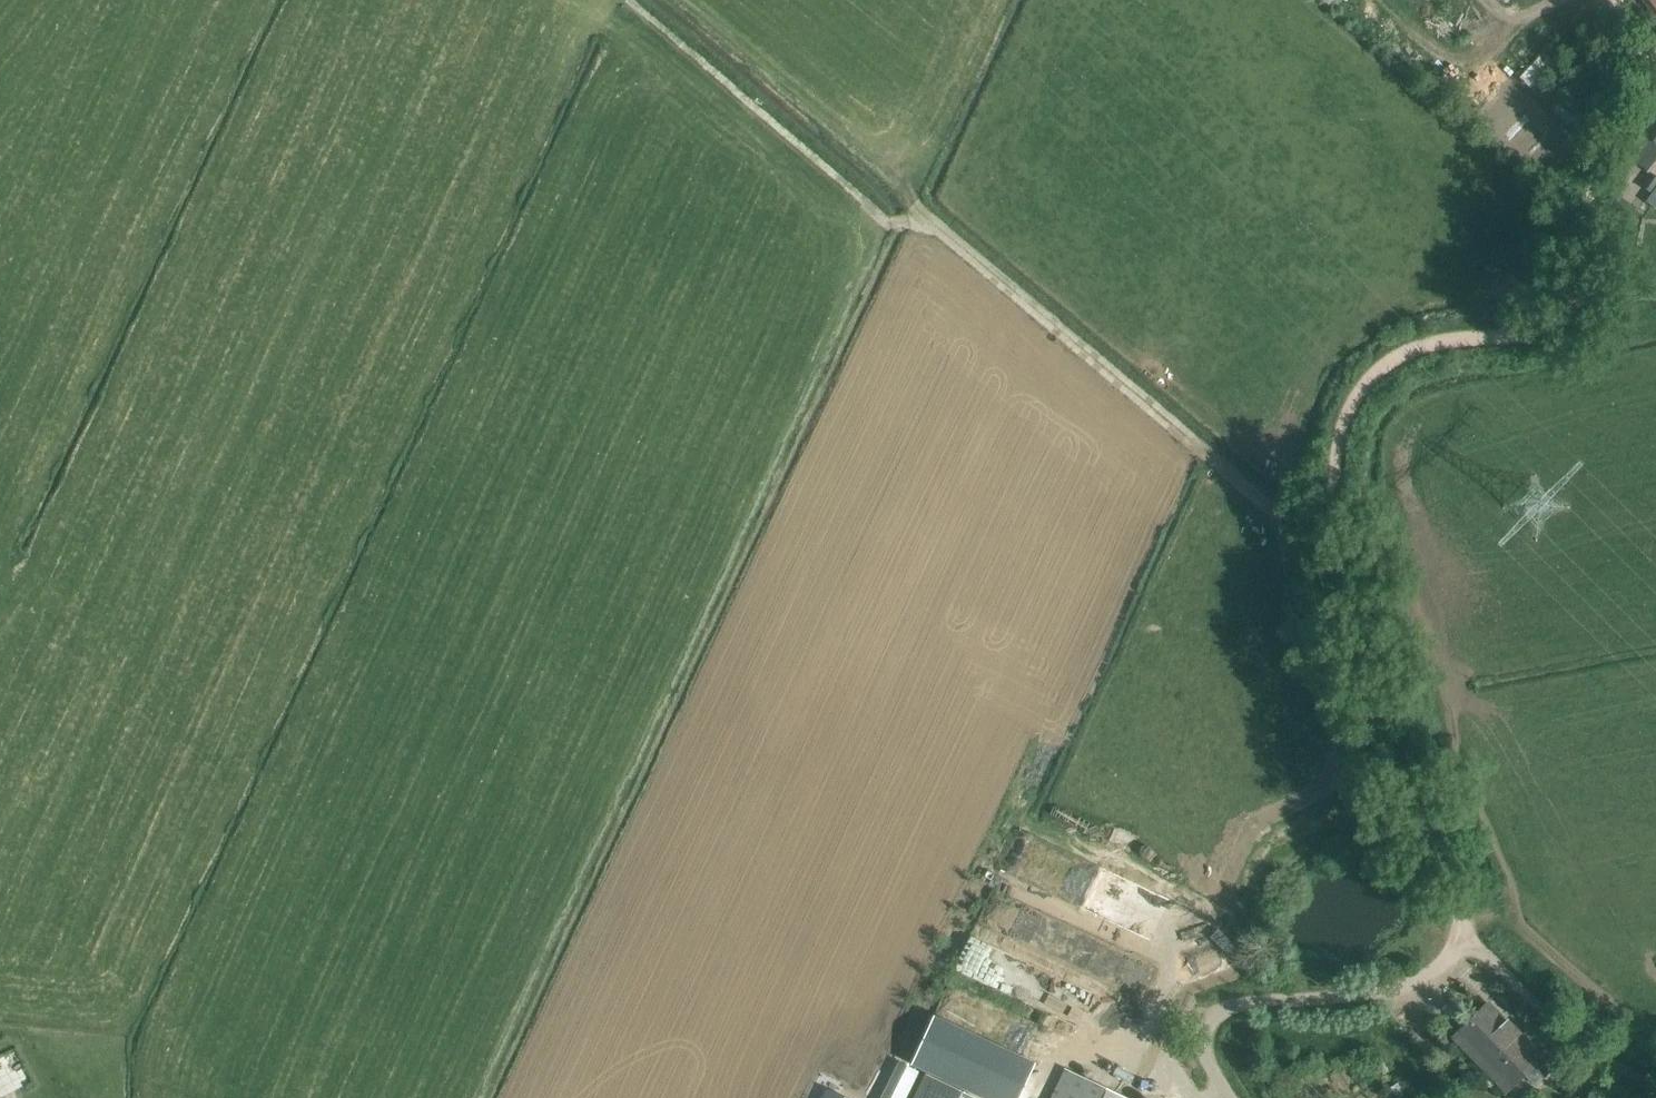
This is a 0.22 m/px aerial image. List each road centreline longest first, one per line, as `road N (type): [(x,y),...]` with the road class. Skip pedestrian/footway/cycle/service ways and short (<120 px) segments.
road 1 (track): [(1611,0),(1640,53),(1581,196),(1576,285),(1500,325),(1396,352),(1345,423),(1326,516),(1359,680),(1458,902),(1495,956),(1550,1010),(1655,1079)]
road 2 (unclassified): [(1228,1097),(1200,1034),(1203,1014),(1221,999),(1375,984),(1440,950),(1458,902)]

